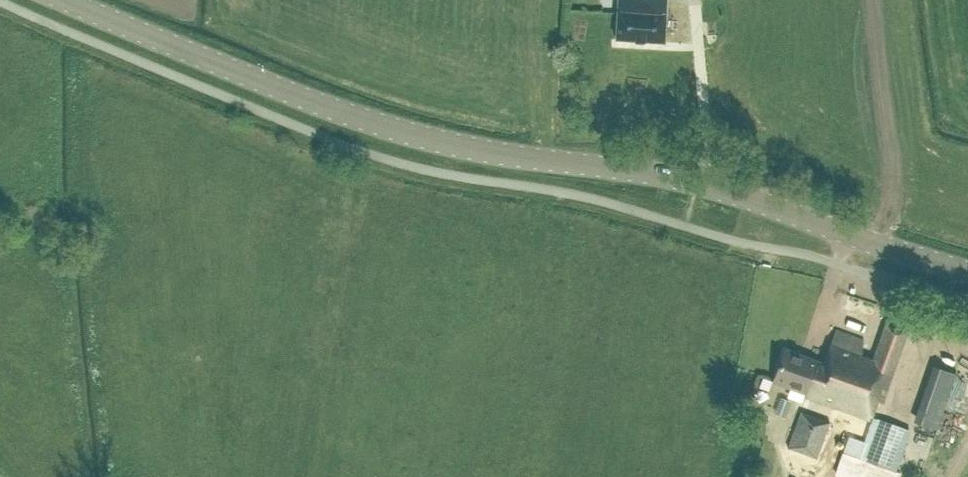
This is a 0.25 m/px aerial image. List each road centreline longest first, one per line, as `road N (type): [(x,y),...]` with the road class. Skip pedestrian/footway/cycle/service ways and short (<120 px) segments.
road 1 (secondary): [(967,276),(675,176),(420,137),(65,0)]

